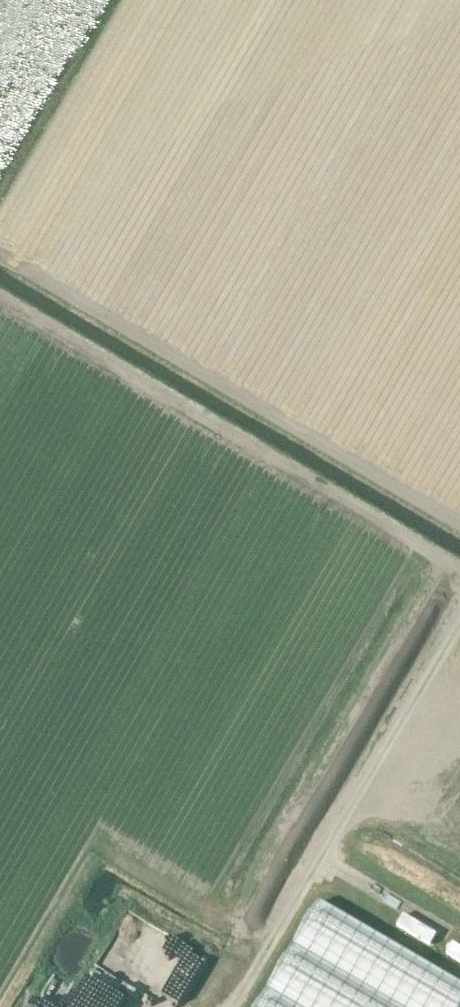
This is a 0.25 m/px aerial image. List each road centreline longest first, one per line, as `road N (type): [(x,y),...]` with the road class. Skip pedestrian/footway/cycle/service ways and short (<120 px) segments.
road 1 (track): [(0,295),(459,571)]
road 2 (track): [(0,257),(459,523)]
road 3 (track): [(459,628),(233,1006)]
road 4 (track): [(322,860),(436,924)]

